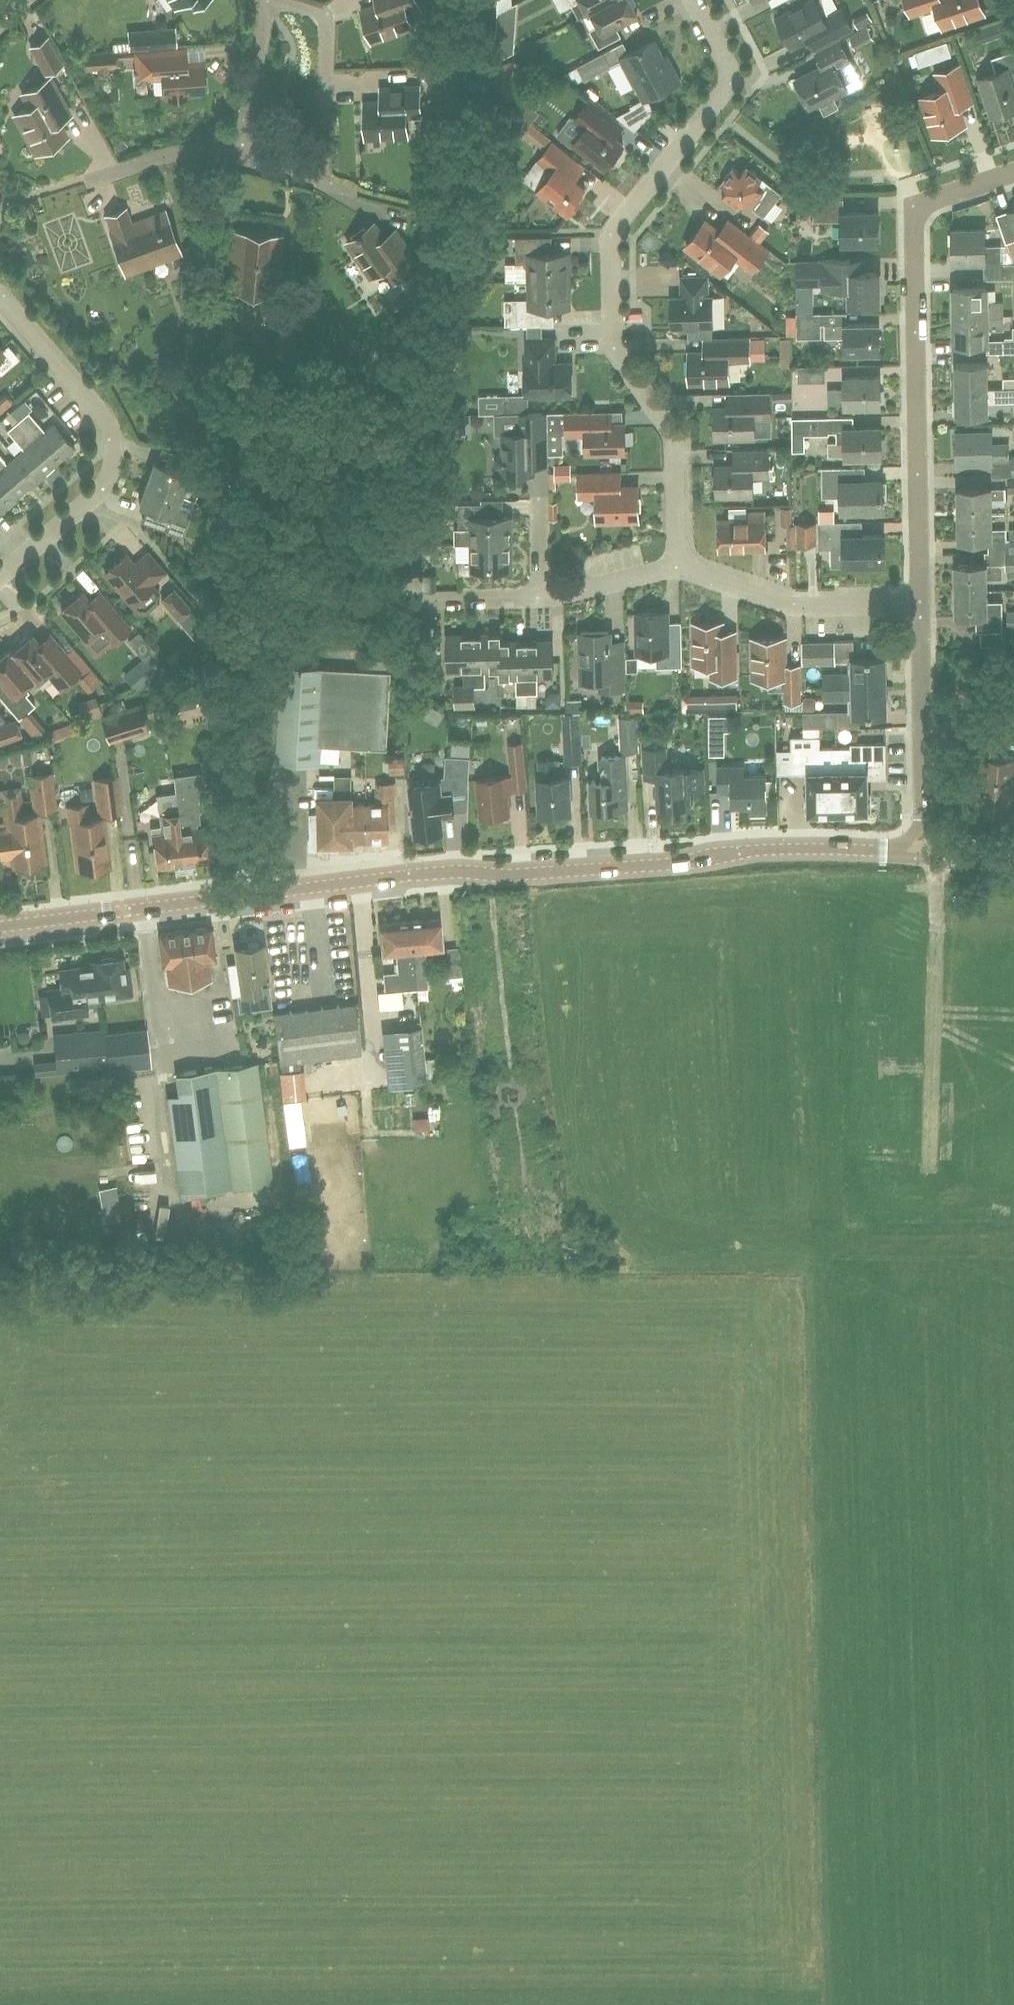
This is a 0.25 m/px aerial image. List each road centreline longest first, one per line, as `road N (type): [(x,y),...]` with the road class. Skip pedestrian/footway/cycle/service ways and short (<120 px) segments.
road 1 (secondary): [(244,898),(726,854),(921,855)]
road 2 (residential): [(677,568),(668,433),(611,340),(608,240),(724,87),(723,60),(692,0)]
road 3 (residential): [(244,898),(263,570),(258,349)]
road 4 (residential): [(921,608),(914,226),(920,206),(941,194),(1013,171)]
road 5 (residential): [(0,299),(98,413),(114,446),(112,477),(0,578)]
road 6 (residential): [(921,608),(778,604),(677,568)]
road 7 (residential): [(921,855),(921,608)]
road 8 (secondary): [(0,927),(244,898)]
road 9 (residential): [(317,181),(322,15),(266,4)]
road 10 (residential): [(266,4),(240,153)]
road 11 (residential): [(240,153),(167,153),(96,177)]
road 12 (residential): [(677,568),(539,596)]
road 13 (residential): [(539,596),(400,600)]

